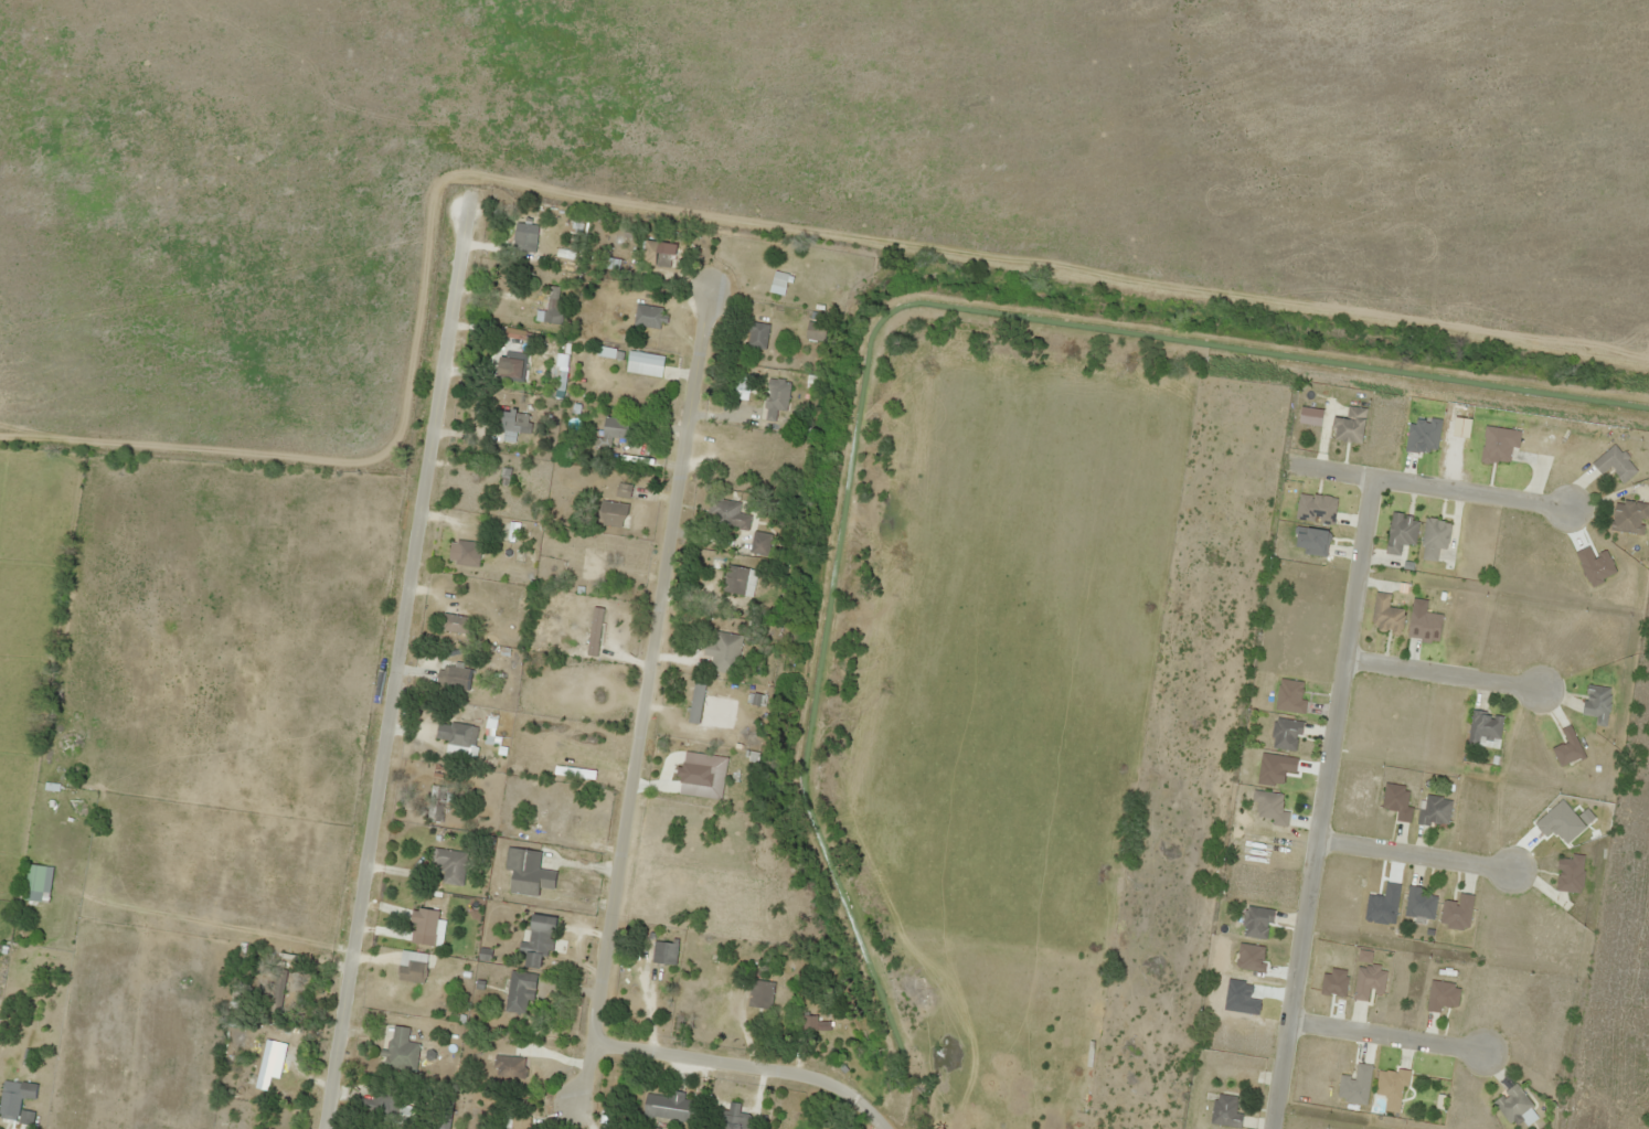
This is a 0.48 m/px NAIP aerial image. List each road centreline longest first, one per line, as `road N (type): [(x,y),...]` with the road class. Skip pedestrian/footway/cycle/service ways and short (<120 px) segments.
road 1 (residential): [(881,1128),(807,1076),(591,1042),(708,285)]
road 2 (residential): [(331,1128),(466,190)]
road 3 (residential): [(1269,1128),(1369,476)]
road 4 (track): [(1049,265),(1648,358)]
road 5 (residential): [(1571,507),(1285,465)]
road 6 (residential): [(1539,689),(1341,660)]
road 7 (residential): [(1510,873),(1313,844)]
road 8 (residential): [(1481,1052),(1286,1020)]

